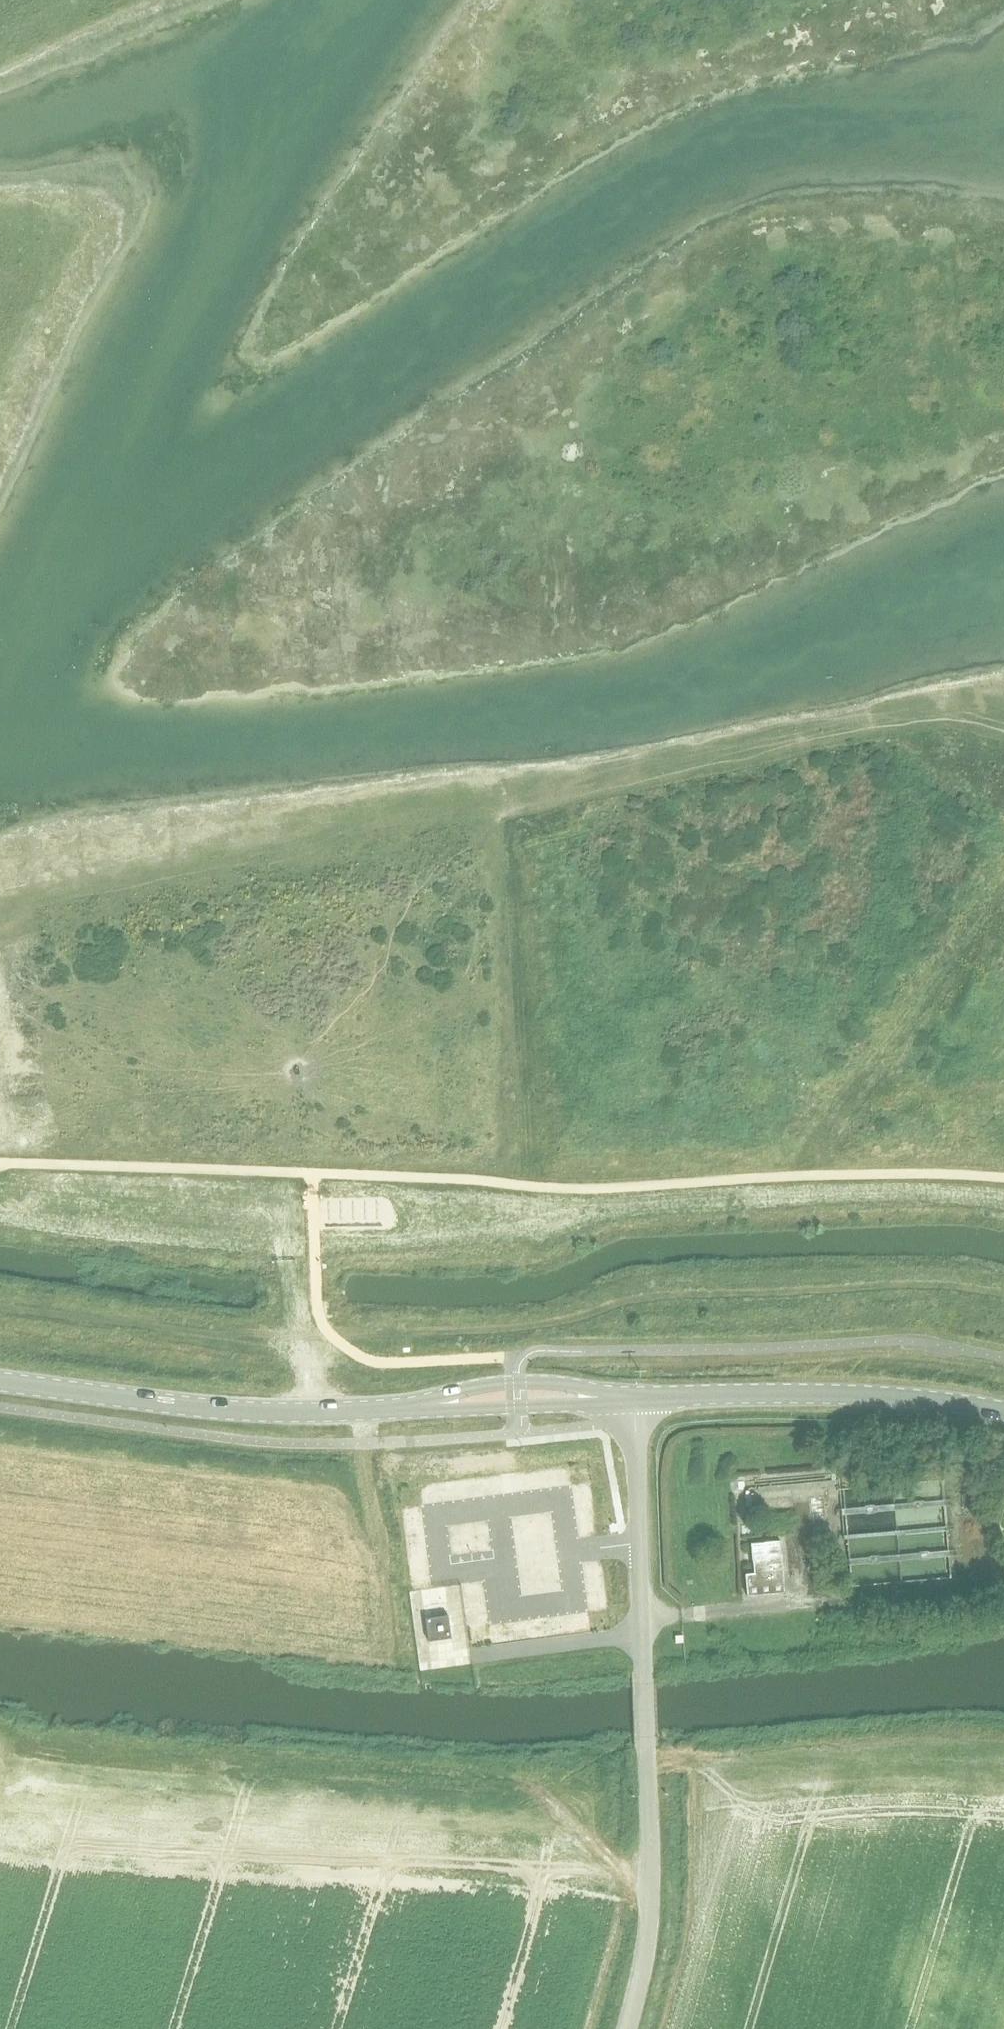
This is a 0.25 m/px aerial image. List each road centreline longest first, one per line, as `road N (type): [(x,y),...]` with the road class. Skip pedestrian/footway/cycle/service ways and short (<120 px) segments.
road 1 (tertiary): [(634,1396),(245,1411),(0,1380)]
road 2 (tertiary): [(630,2028),(652,1908),(634,1396)]
road 3 (tertiary): [(1003,1412),(872,1395),(634,1396)]

